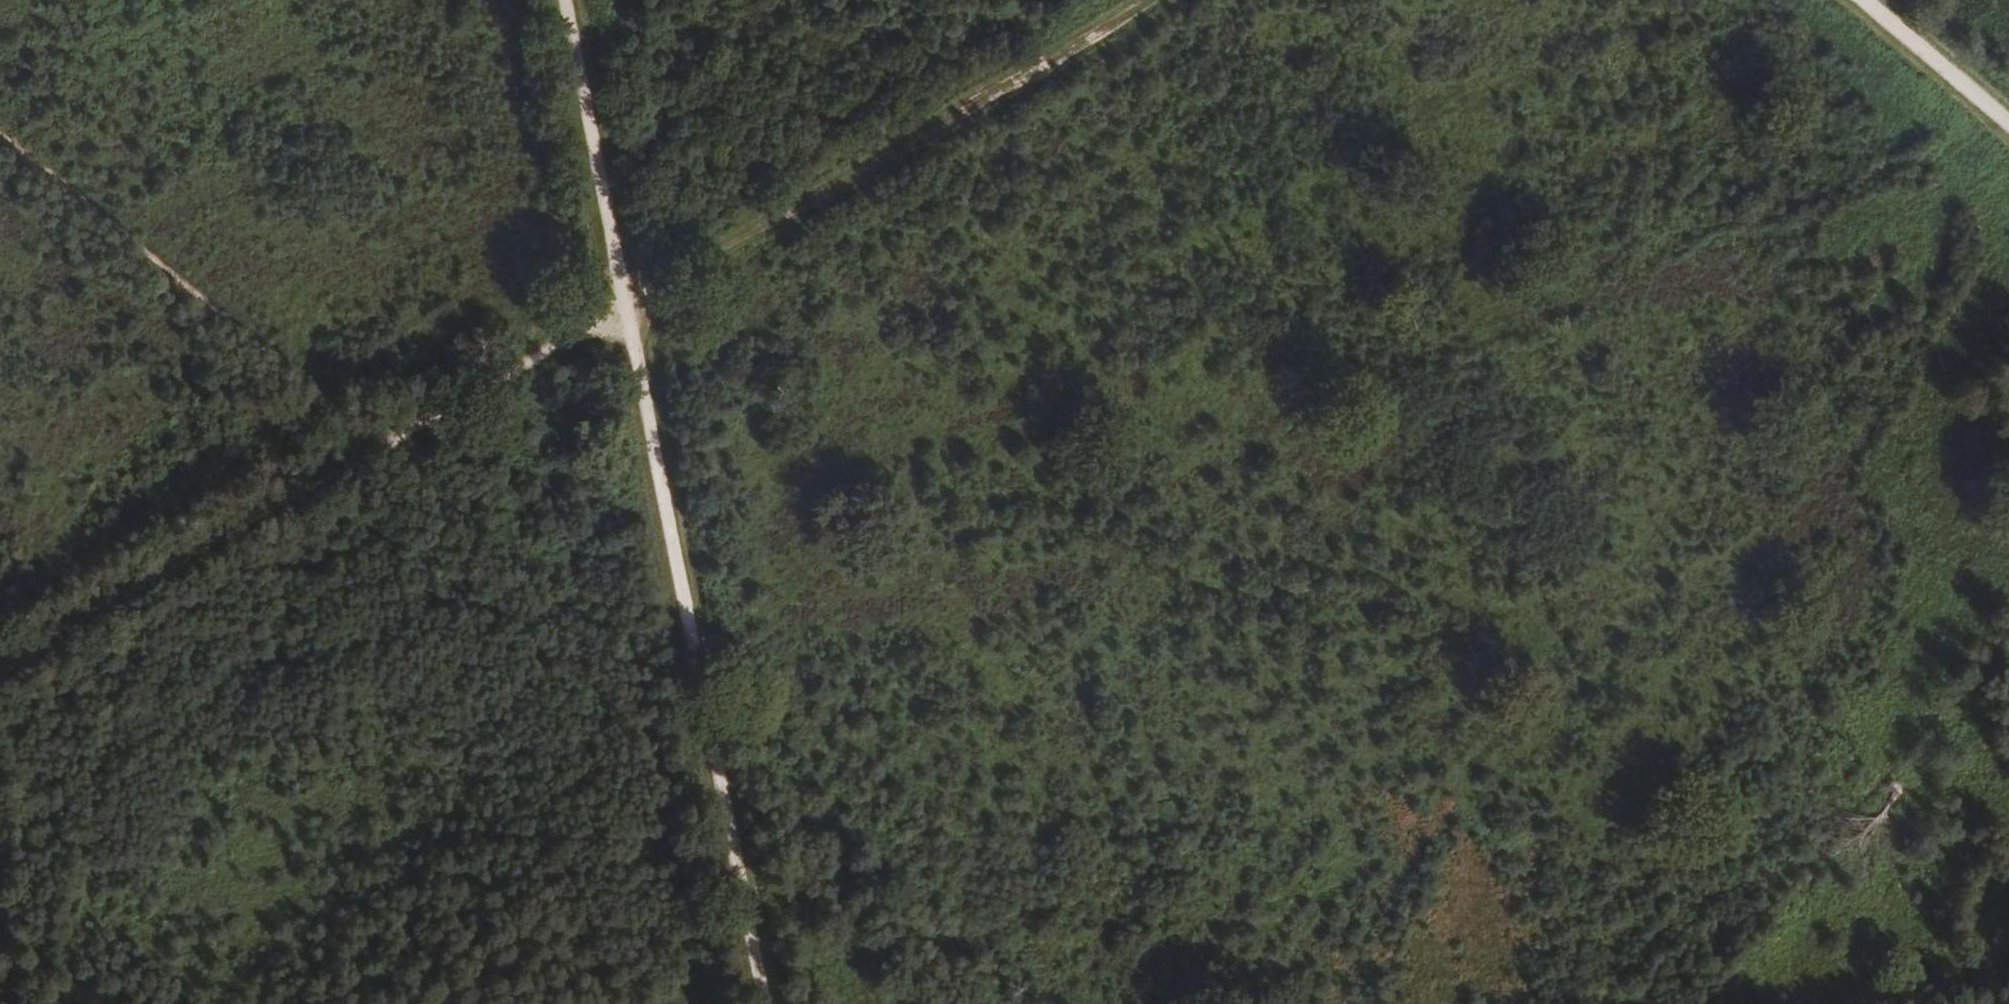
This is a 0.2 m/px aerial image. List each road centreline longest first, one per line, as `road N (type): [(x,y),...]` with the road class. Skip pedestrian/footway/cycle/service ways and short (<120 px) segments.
road 1 (track): [(762,1003),(566,0)]
road 2 (track): [(1858,0),(2008,131)]

